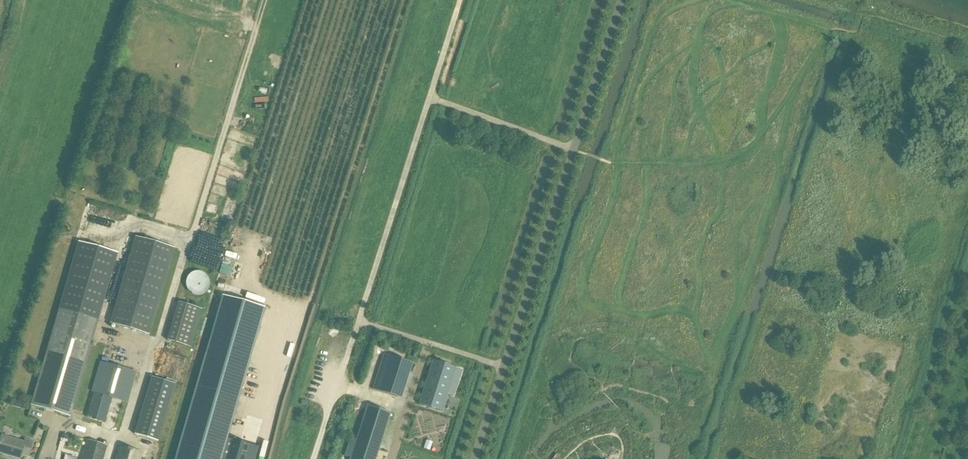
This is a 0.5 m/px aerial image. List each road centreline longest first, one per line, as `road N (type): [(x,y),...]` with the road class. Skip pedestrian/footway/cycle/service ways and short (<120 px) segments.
road 1 (track): [(265,0),(160,337),(110,458)]
road 2 (track): [(313,458),(461,0)]

